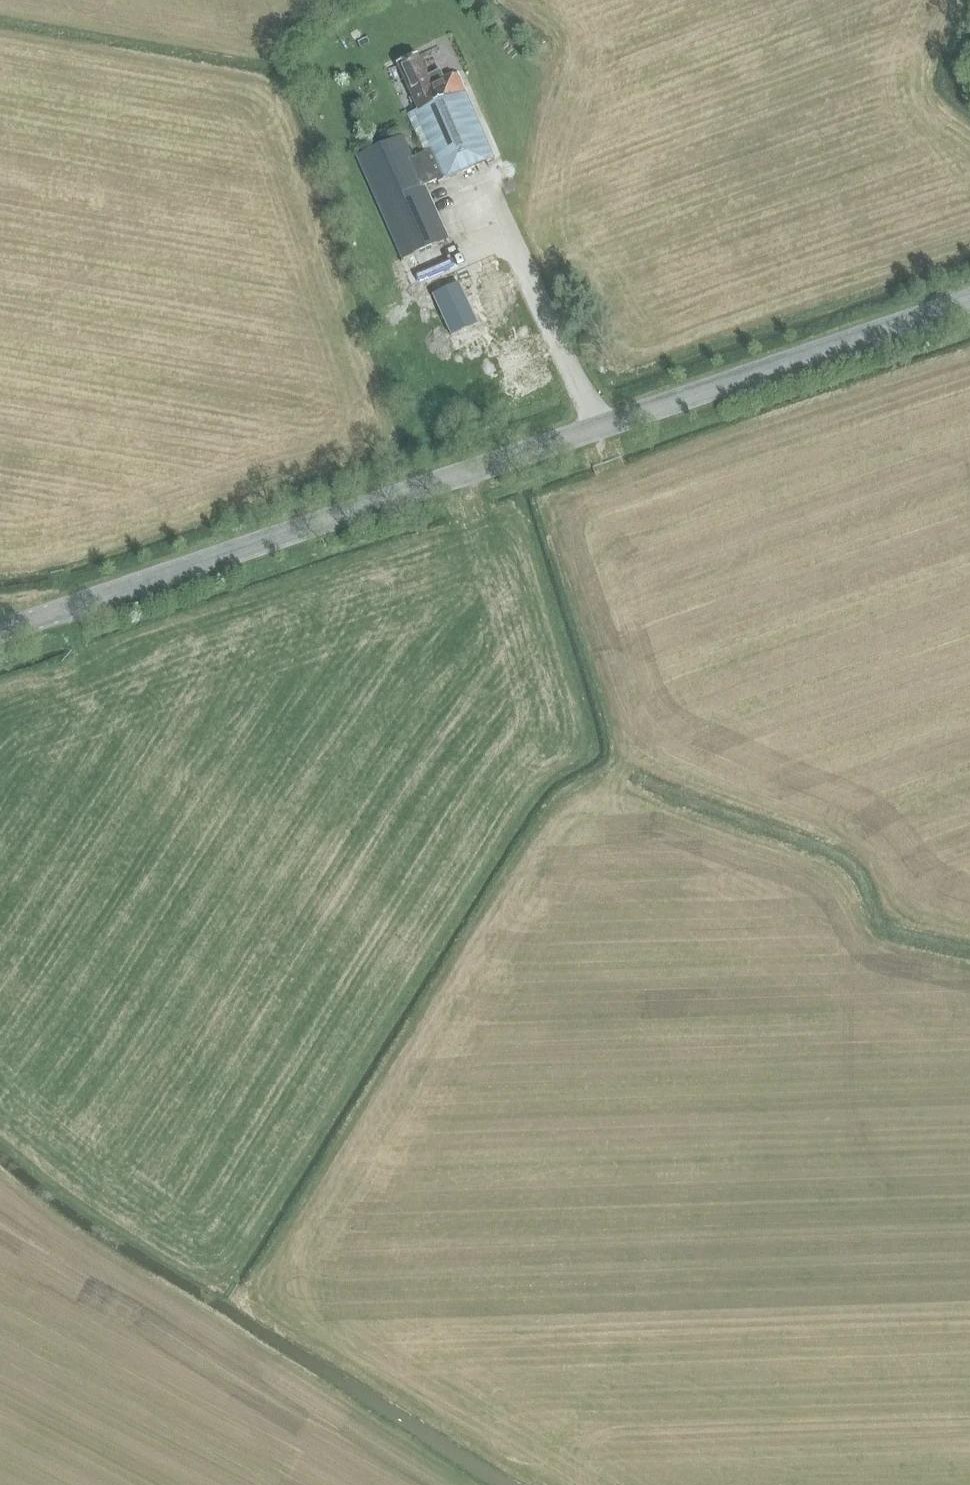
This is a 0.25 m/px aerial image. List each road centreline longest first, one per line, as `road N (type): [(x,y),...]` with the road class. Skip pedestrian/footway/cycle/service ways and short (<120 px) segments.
road 1 (tertiary): [(1,630),(969,300)]

